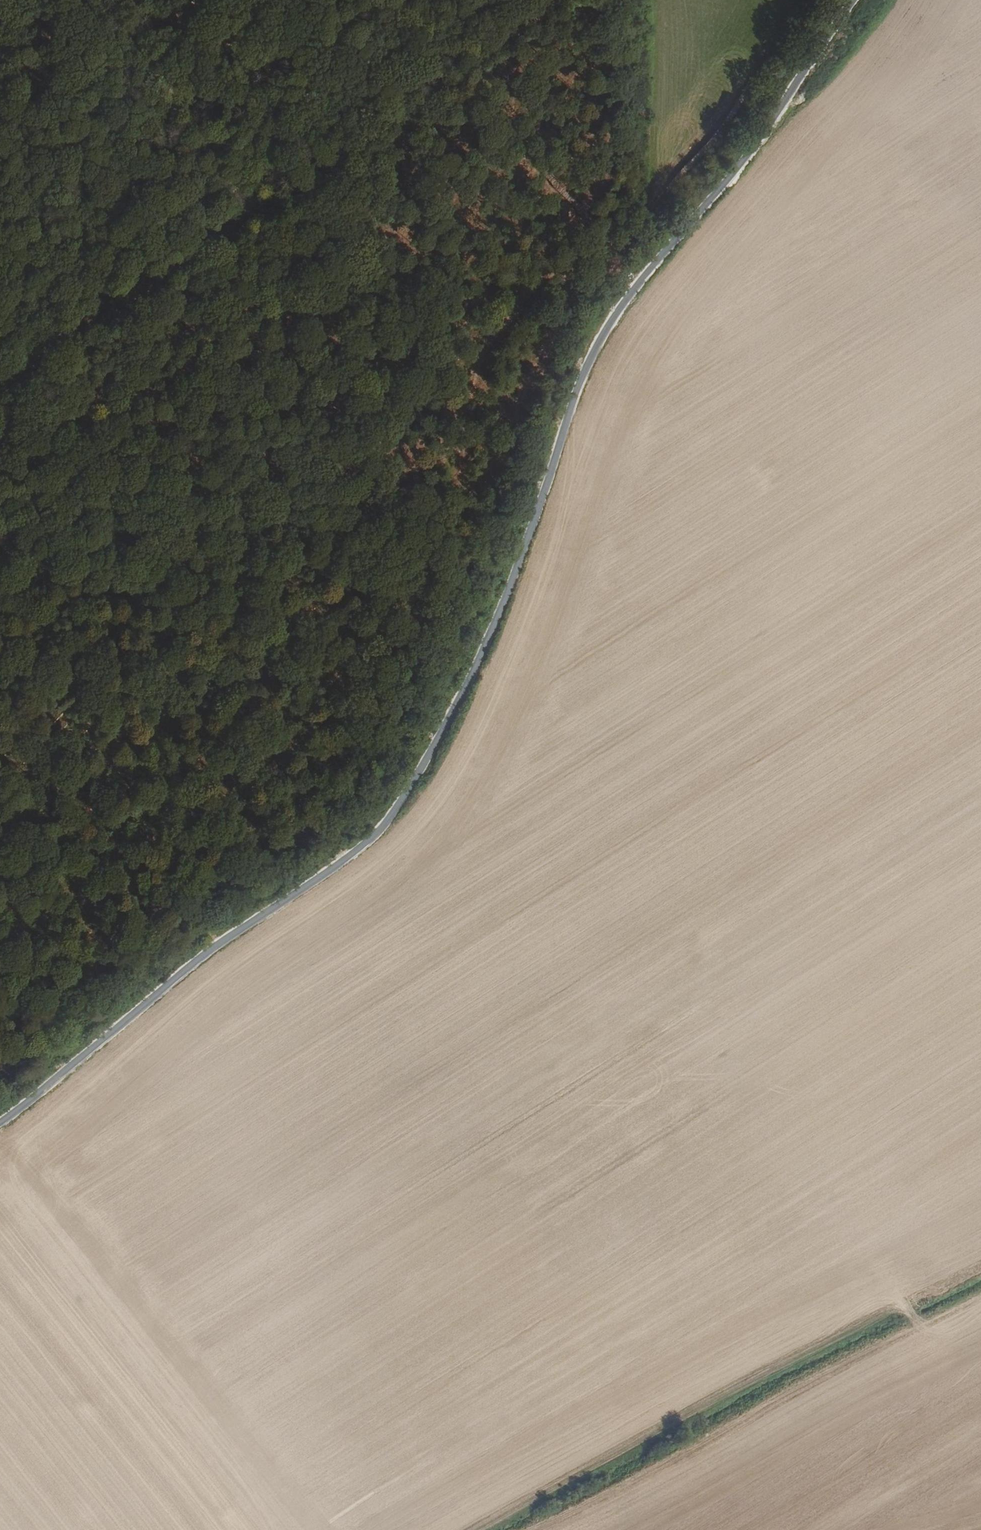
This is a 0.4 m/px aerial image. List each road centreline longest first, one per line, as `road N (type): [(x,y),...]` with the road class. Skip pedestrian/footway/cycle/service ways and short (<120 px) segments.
road 1 (track): [(854,0),(575,365),(450,721),(376,825),(0,1114)]
road 2 (track): [(921,1328),(901,1306),(482,1529)]
road 3 (track): [(107,0),(244,216)]

